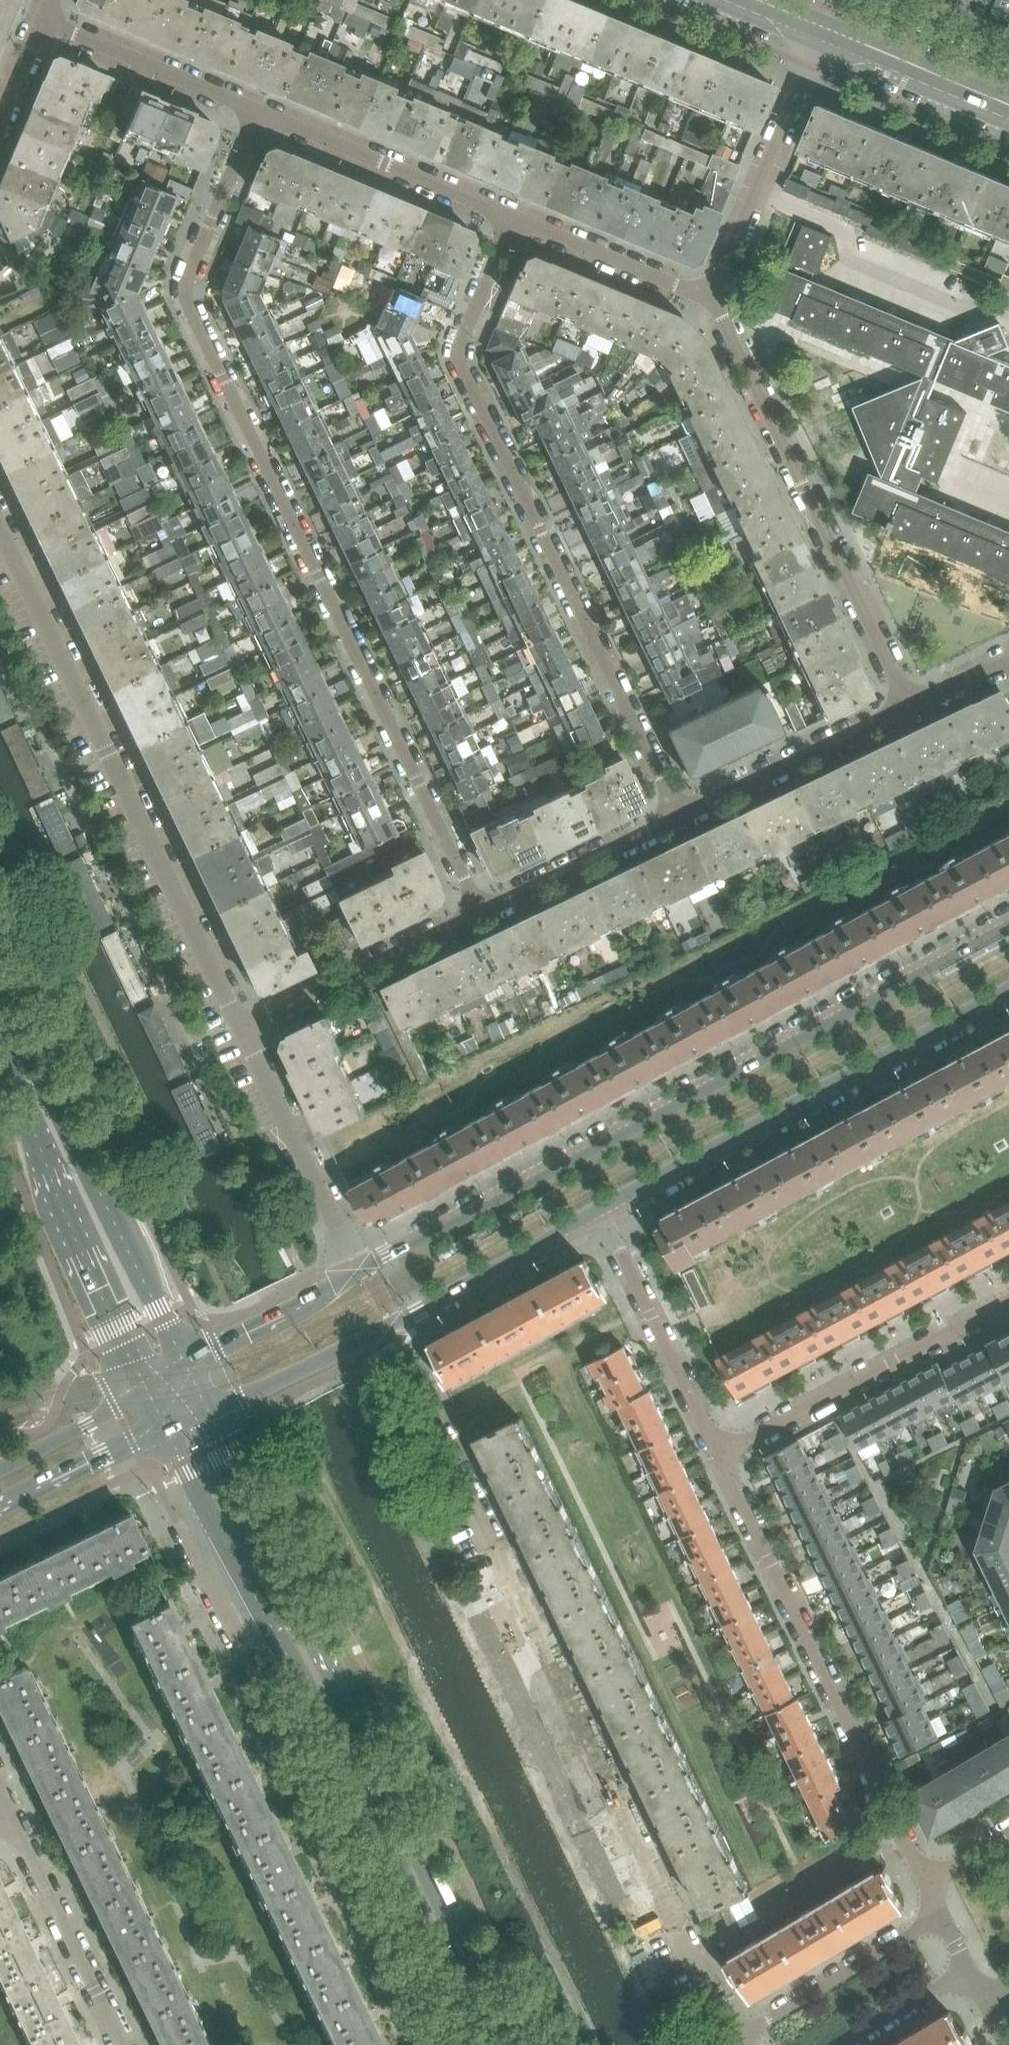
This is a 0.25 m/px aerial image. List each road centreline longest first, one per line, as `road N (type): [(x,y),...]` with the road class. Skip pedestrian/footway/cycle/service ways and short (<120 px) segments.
road 1 (residential): [(258,112),(183,296),(481,910)]
road 2 (residential): [(731,2030),(395,1321)]
road 3 (tertiary): [(1008,924),(367,1268)]
road 4 (secondary): [(514,2044),(206,1411)]
road 5 (residential): [(681,816),(461,366),(460,339),(508,214)]
road 6 (secondary): [(200,1505),(472,2044)]
road 7 (residential): [(200,1505),(199,1563),(417,2044)]
road 8 (residential): [(0,526),(240,1021)]
road 9 (residential): [(717,1453),(925,1881)]
road 10 (tertiary): [(600,1211),(1008,991)]
road 11 (residential): [(909,706),(709,298)]
road 12 (secondary): [(182,1361),(0,986)]
road 13 (secondary): [(0,1085),(143,1386)]
road 14 (residential): [(1008,1297),(717,1453)]
road 15 (residential): [(709,298),(824,32)]
road 16 (residential): [(240,1021),(367,1268)]
road 17 (residential): [(508,214),(258,112)]
road 18 (residential): [(600,1211),(717,1453)]
road 19 (residential): [(481,910),(240,1021)]
road 20 (residential): [(909,706),(681,816)]
road 21 (residential): [(119,2044),(10,1820)]
road 22 (residential): [(943,1919),(731,2030)]
road 23 (residential): [(258,112),(40,20)]
road 24 (tertiary): [(395,1321),(600,1211)]
road 25 (residential): [(681,816),(481,910)]
road 26 (residential): [(709,298),(508,214)]
road 27 (tertiary): [(206,1411),(395,1321)]
road 28 (tertiary): [(367,1268),(182,1361)]
road 29 (residential): [(1008,109),(824,32)]
road 30 (tertiary): [(0,1506),(164,1430)]
road 31 (tertiary): [(143,1386),(87,1426),(0,1467)]
road 32 (residential): [(861,2044),(974,1979)]

